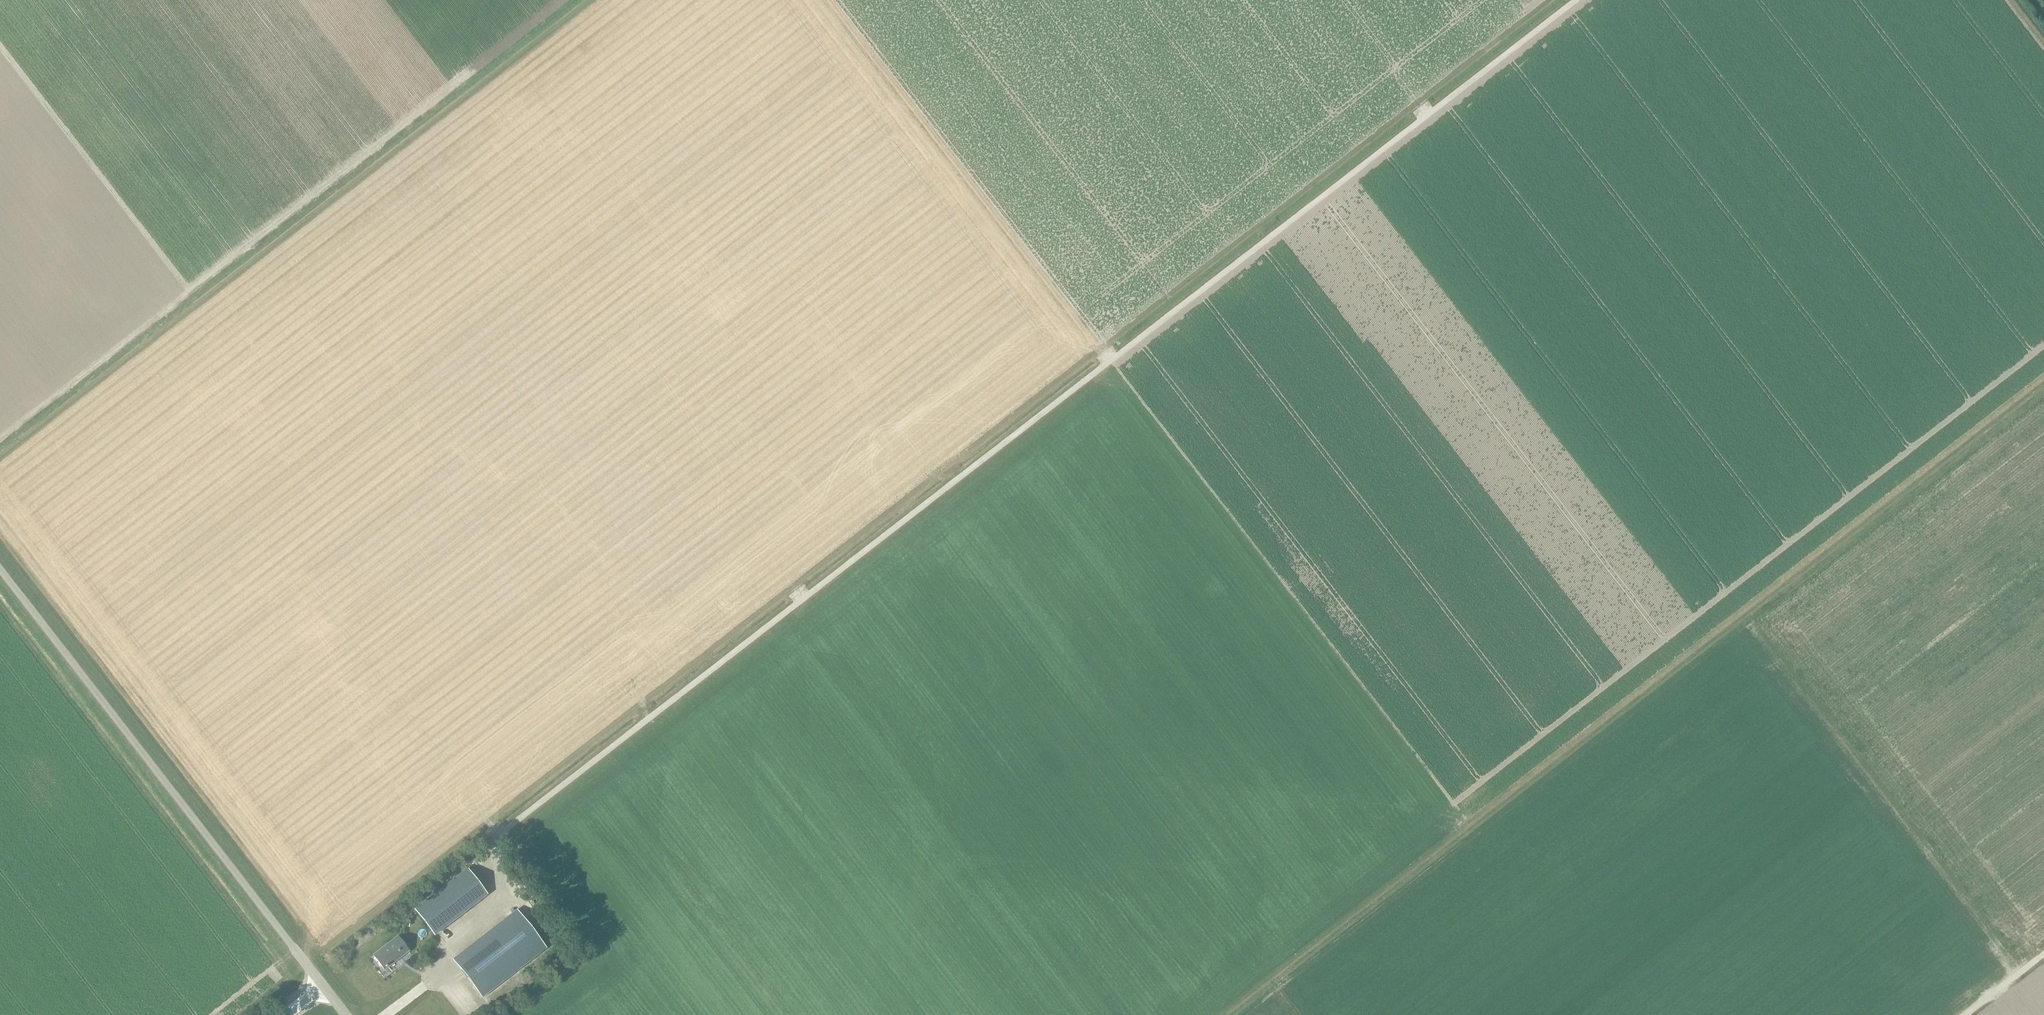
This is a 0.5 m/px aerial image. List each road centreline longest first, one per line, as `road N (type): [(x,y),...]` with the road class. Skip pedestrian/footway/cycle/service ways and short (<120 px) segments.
road 1 (unclassified): [(345,1014),(0,573)]

